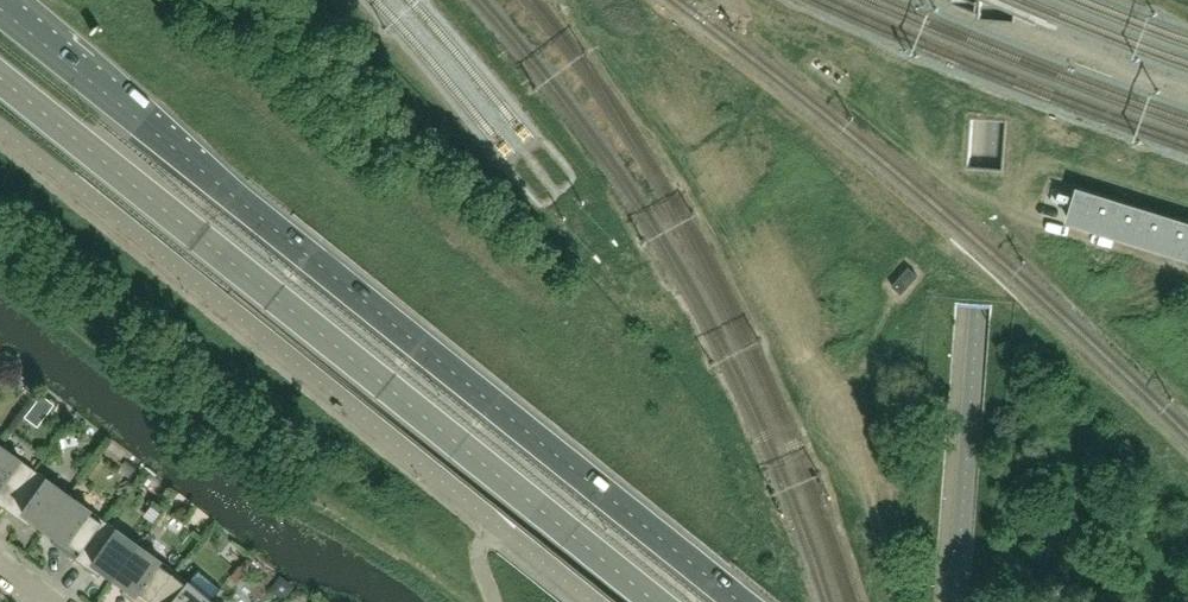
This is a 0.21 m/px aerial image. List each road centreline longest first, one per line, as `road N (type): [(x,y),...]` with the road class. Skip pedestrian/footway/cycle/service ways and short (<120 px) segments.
road 1 (primary): [(742,601),(0,9)]
road 2 (primary): [(0,81),(657,601)]

